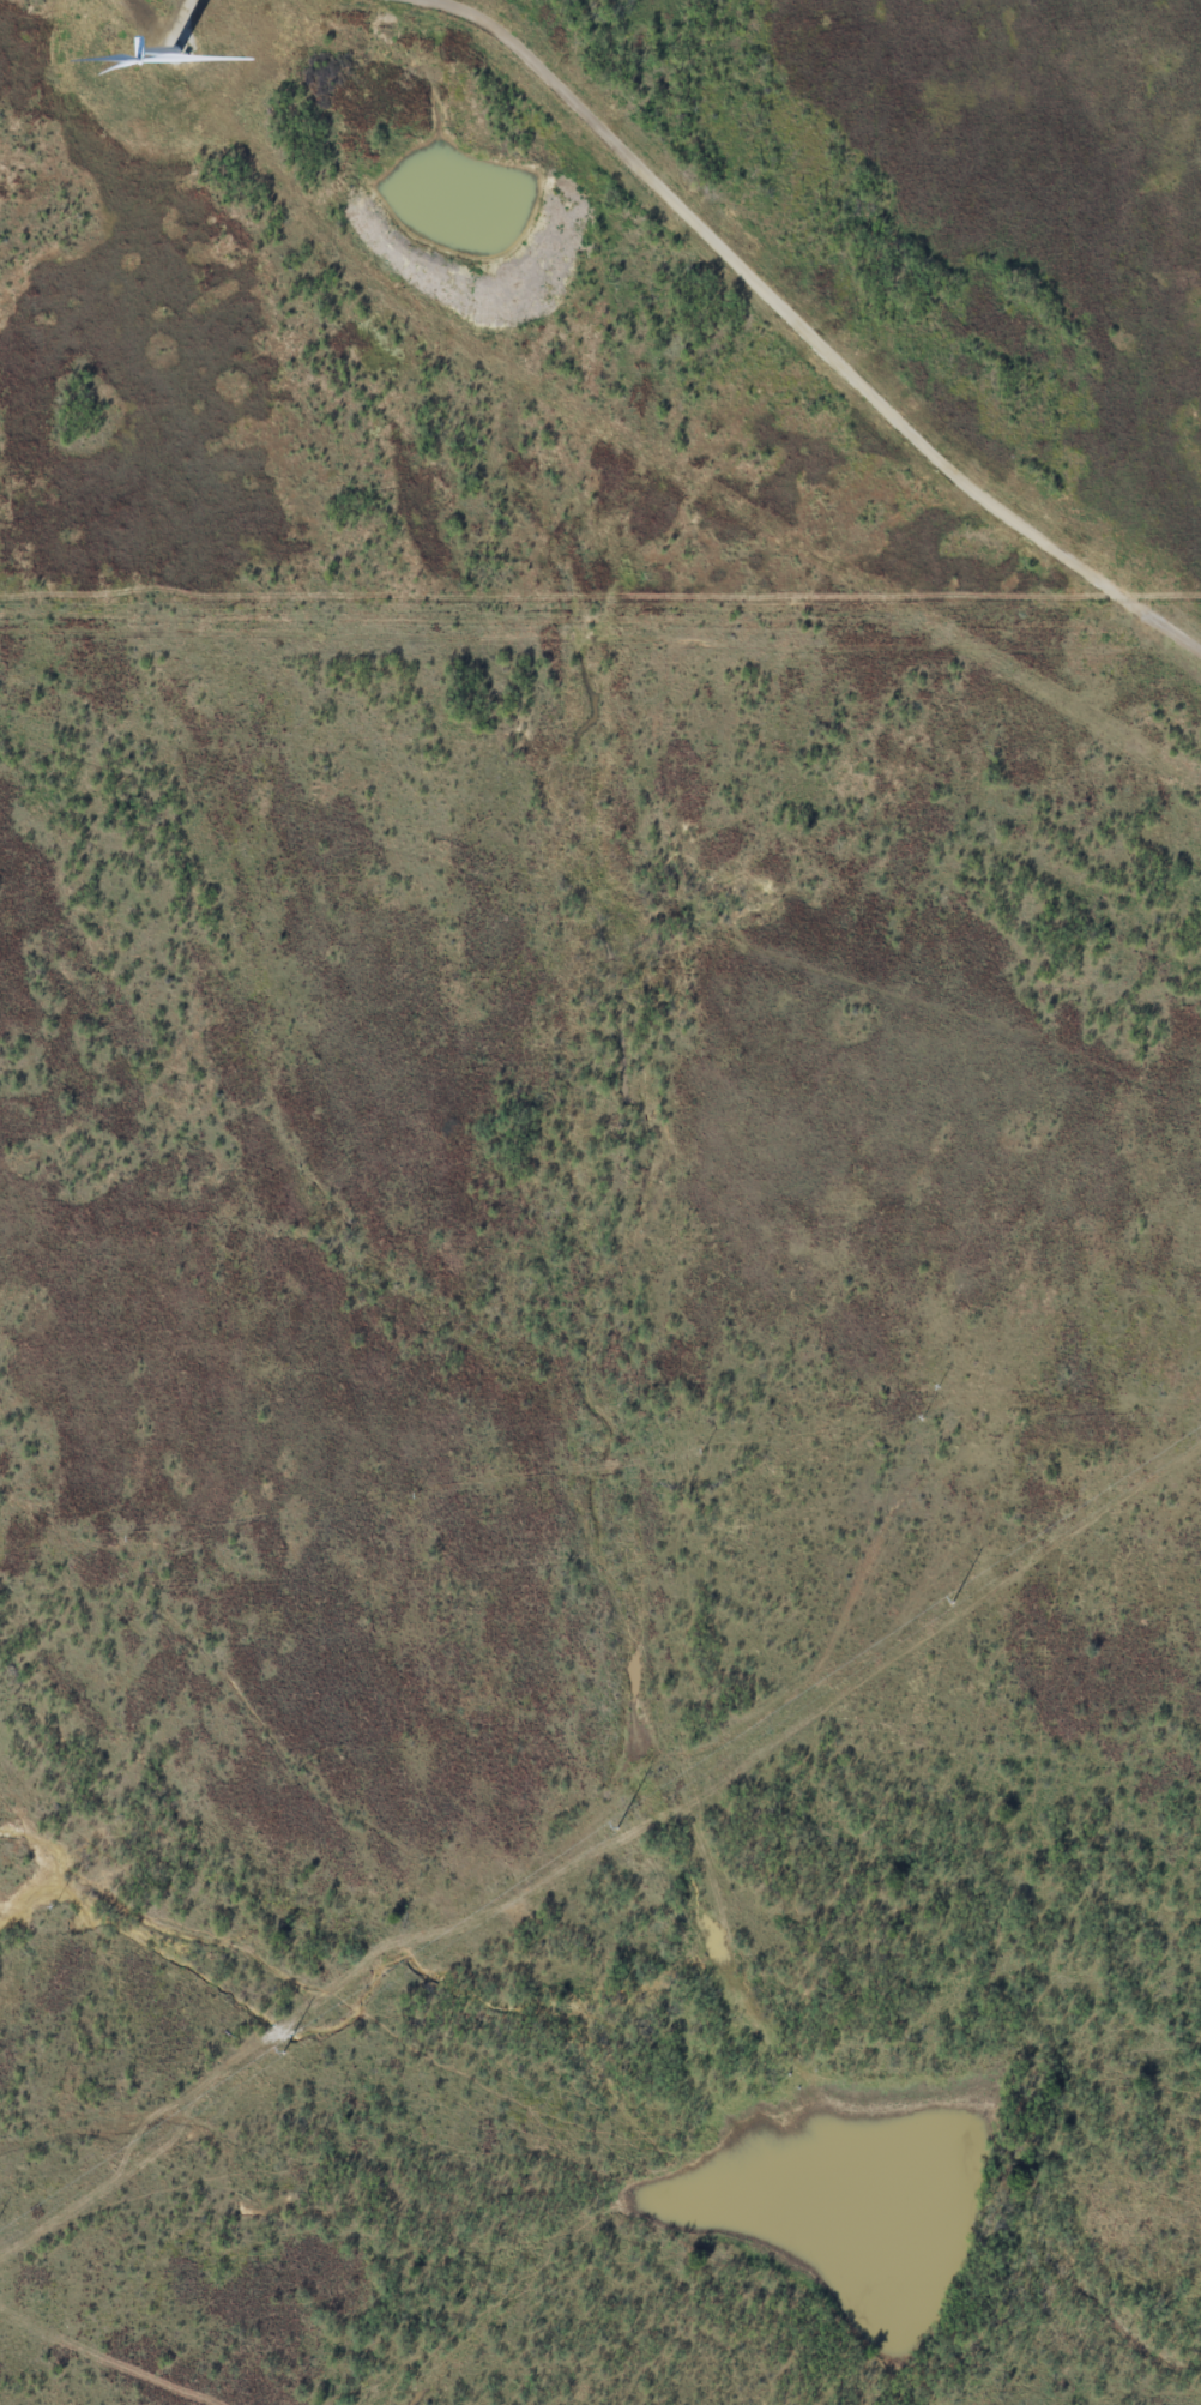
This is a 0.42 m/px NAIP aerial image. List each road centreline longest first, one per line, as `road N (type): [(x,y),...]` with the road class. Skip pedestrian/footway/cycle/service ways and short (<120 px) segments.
road 1 (residential): [(417,0),(472,10),(1058,559),(1200,653)]

